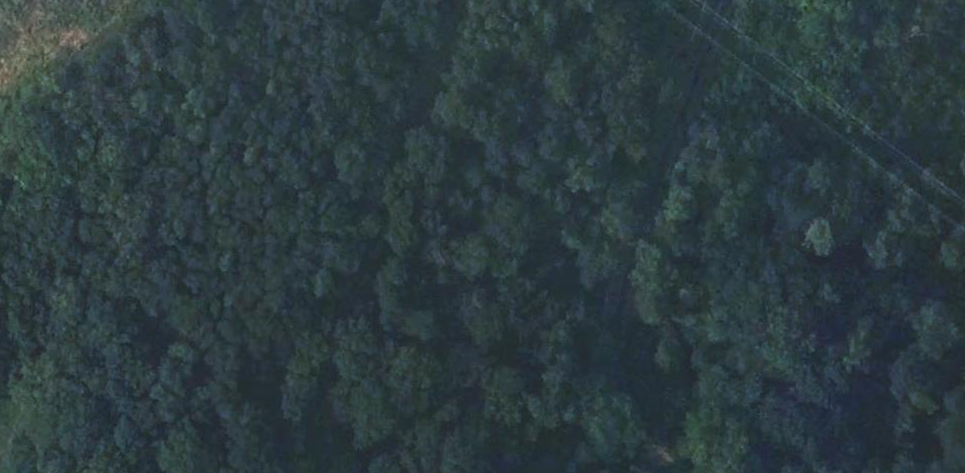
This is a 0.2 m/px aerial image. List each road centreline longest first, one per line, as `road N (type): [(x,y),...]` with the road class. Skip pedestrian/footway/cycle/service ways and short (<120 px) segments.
road 1 (tertiary): [(720,0),(631,247),(611,327),(608,378),(623,426),(663,472)]
road 2 (unclassified): [(334,472),(331,368),(347,285),(453,0)]

